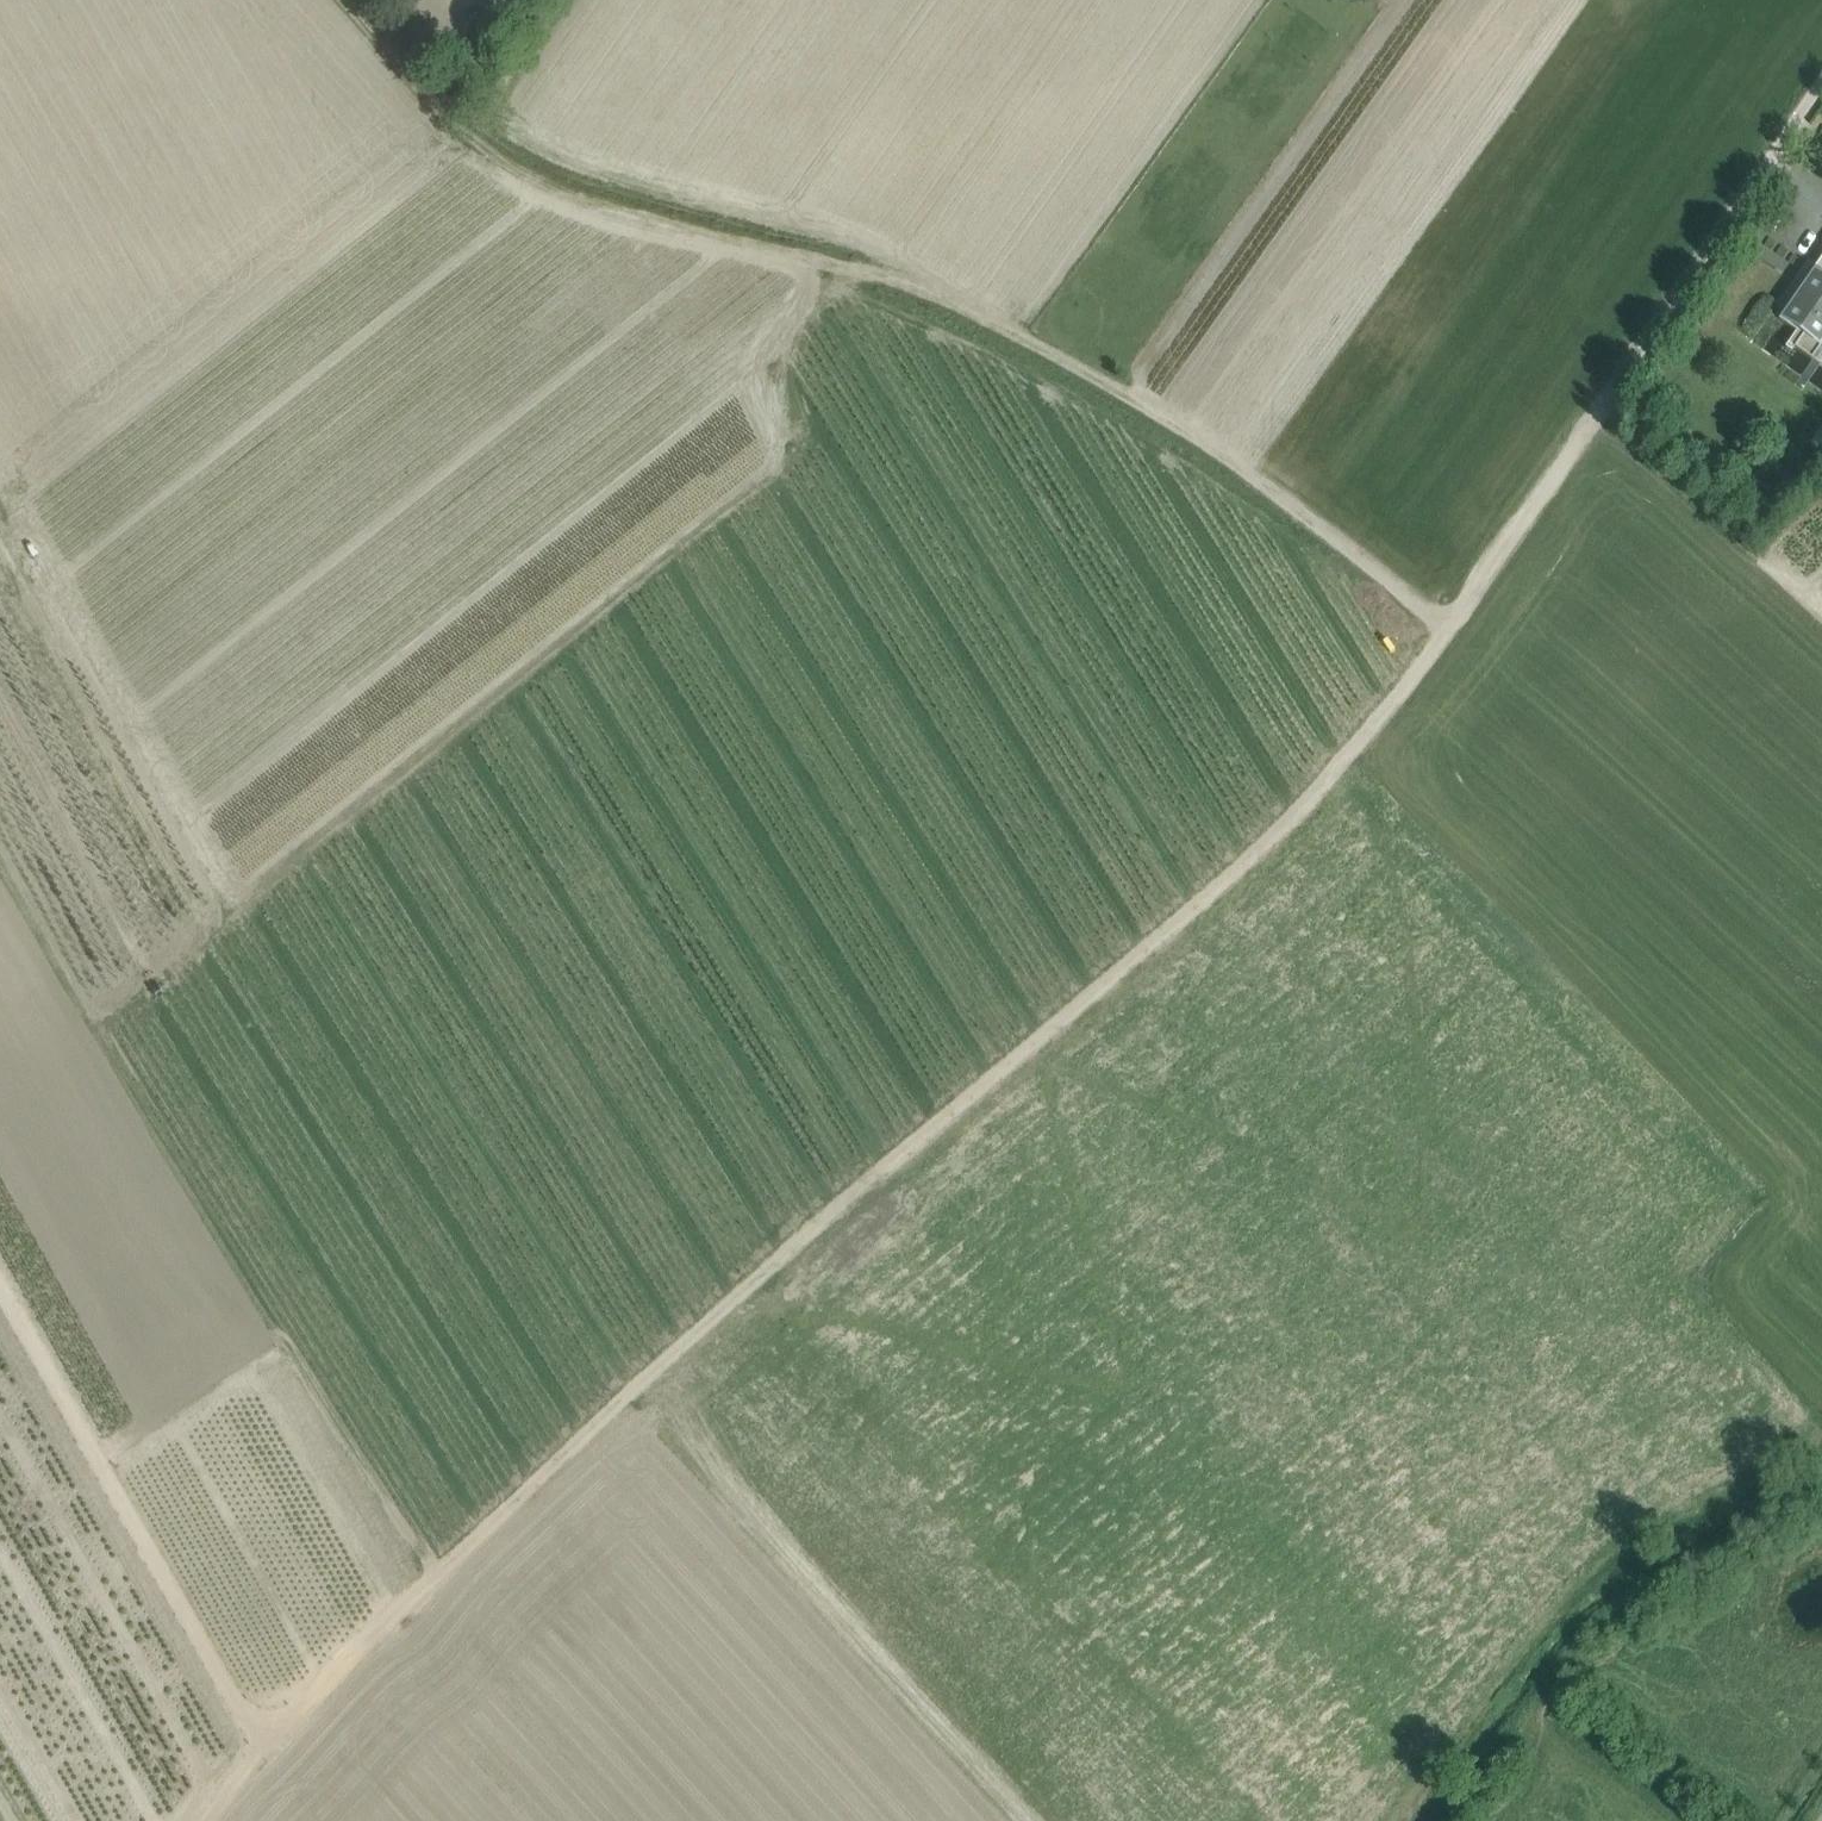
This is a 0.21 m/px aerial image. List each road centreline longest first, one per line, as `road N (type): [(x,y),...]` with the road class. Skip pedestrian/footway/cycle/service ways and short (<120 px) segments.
road 1 (track): [(212,1820),(304,1708),(613,1409),(1285,824),(1379,719),(1444,631)]
road 2 (track): [(1444,631),(1285,499),(1203,443),(956,303),(893,278),(591,202),(510,165),(455,124),(345,0)]
road 3 (track): [(1444,631),(1782,140)]
road 4 (track): [(288,1725),(186,1587),(0,1272)]

